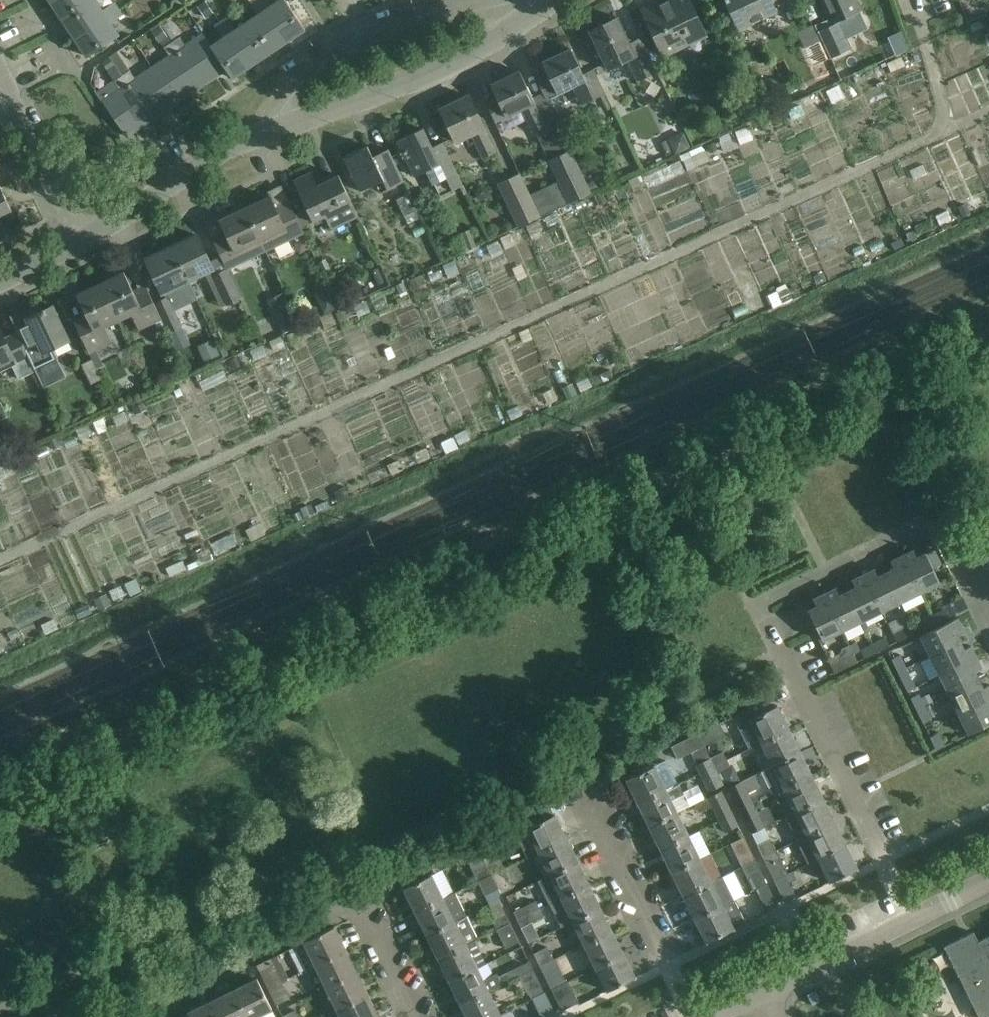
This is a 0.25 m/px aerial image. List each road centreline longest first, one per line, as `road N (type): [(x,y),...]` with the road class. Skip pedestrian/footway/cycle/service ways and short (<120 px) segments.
road 1 (residential): [(913,920),(762,615)]
road 2 (unclassified): [(259,135),(424,77),(553,0)]
road 3 (residential): [(691,1016),(584,797)]
road 4 (unclassified): [(82,239),(259,135)]
road 5 (residential): [(82,239),(0,79)]
road 6 (residential): [(765,992),(913,920)]
road 7 (residential): [(363,36),(289,82),(259,135)]
road 8 (residential): [(490,0),(363,36)]

